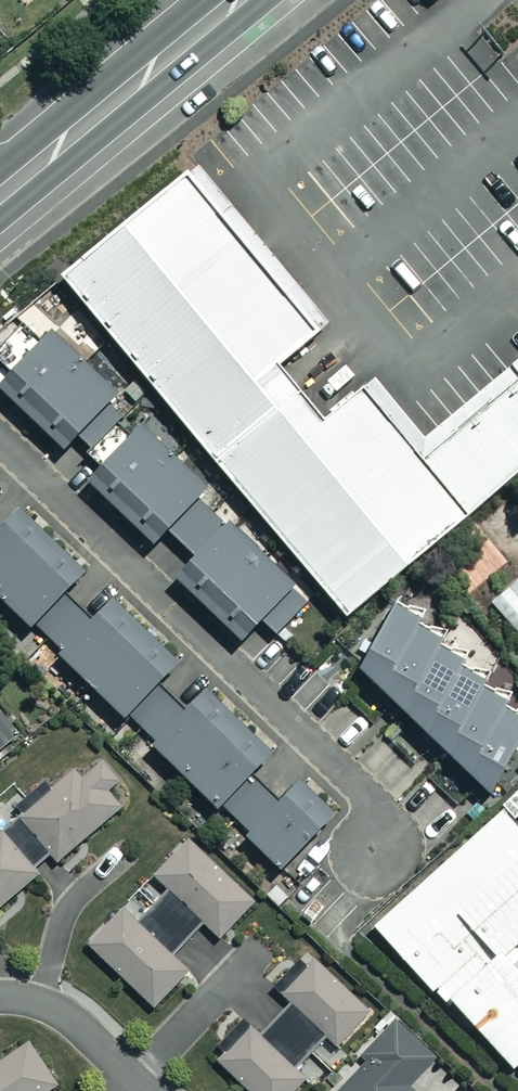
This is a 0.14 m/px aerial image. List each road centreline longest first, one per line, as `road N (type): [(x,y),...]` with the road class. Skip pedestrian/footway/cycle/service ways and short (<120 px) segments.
road 1 (residential): [(0,439),(365,791),(378,821),(377,856)]
road 2 (secondary): [(235,0),(0,194)]

